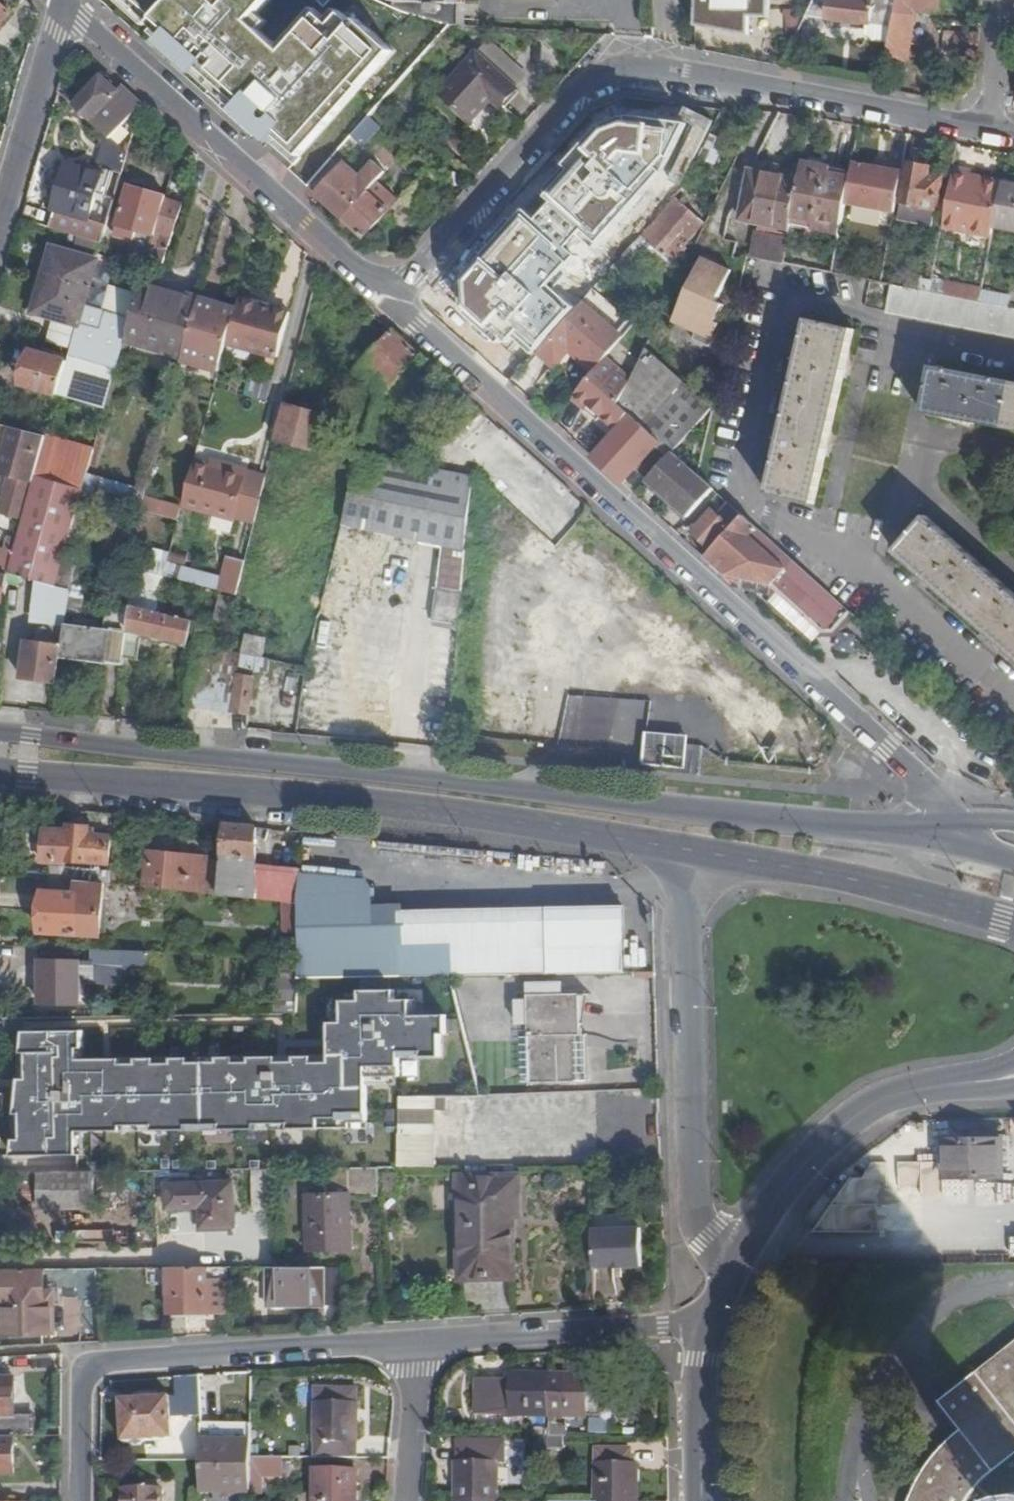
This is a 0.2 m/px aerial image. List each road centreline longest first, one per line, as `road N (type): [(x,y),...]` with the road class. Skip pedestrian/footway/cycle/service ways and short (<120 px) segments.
road 1 (primary): [(974,842),(0,734)]
road 2 (residential): [(974,842),(889,746),(412,315),(398,283)]
road 3 (residential): [(398,283),(586,82),(623,65),(1013,133)]
road 4 (primary): [(0,775),(285,794),(692,851)]
road 5 (residential): [(414,1347),(80,1364),(73,1500)]
road 6 (residential): [(62,3),(352,268),(398,283)]
road 7 (tertiary): [(692,851),(698,1205),(725,1282)]
road 8 (tertiary): [(725,1282),(760,1222),(857,1116),(888,1099),(1013,1070)]
road 9 (primary): [(692,851),(856,880),(1013,923)]
road 10 (residential): [(709,1325),(414,1347)]
road 11 (residential): [(62,3),(0,211)]
road 12 (tertiary): [(709,1325),(701,1359),(703,1500)]
road 13 (residential): [(414,1347),(409,1500)]

